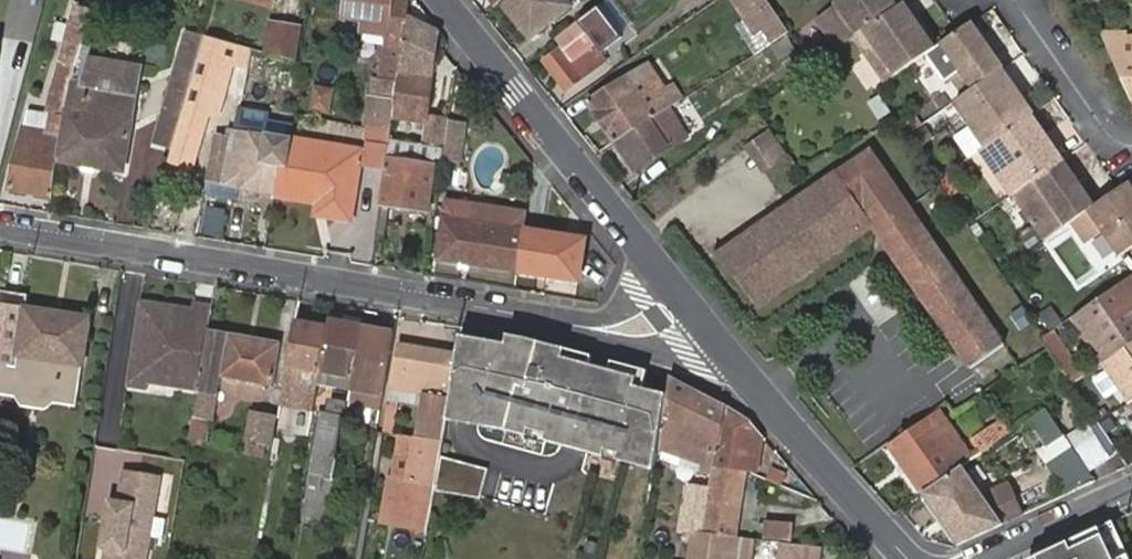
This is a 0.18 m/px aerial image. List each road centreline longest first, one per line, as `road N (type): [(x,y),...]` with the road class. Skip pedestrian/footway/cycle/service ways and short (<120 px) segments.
road 1 (residential): [(0,227),(605,330),(639,326),(683,303)]
road 2 (tertiary): [(683,303),(444,0)]
road 3 (tertiary): [(911,558),(683,303)]
road 4 (residential): [(1131,147),(1108,134),(1012,0)]
road 5 (residential): [(984,558),(1131,489)]

